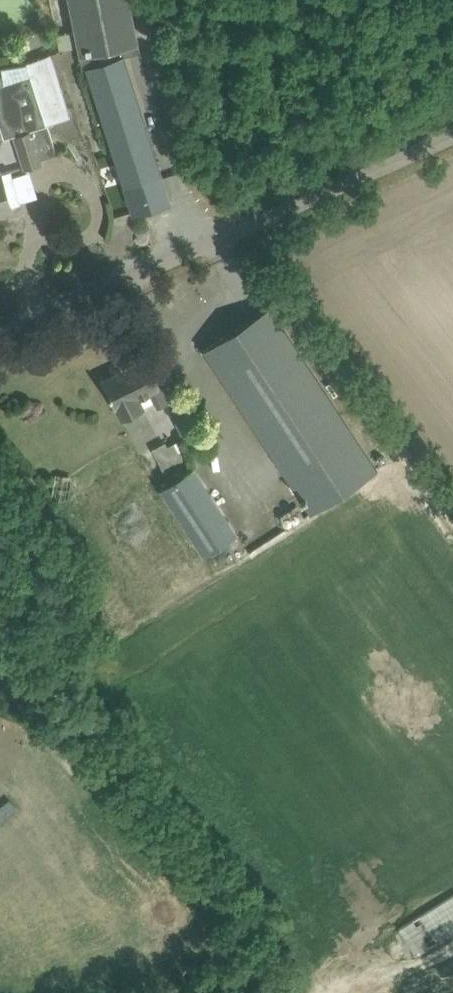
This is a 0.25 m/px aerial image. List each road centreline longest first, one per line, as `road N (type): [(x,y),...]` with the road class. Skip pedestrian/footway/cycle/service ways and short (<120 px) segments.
road 1 (unclassified): [(0,329),(452,129)]

